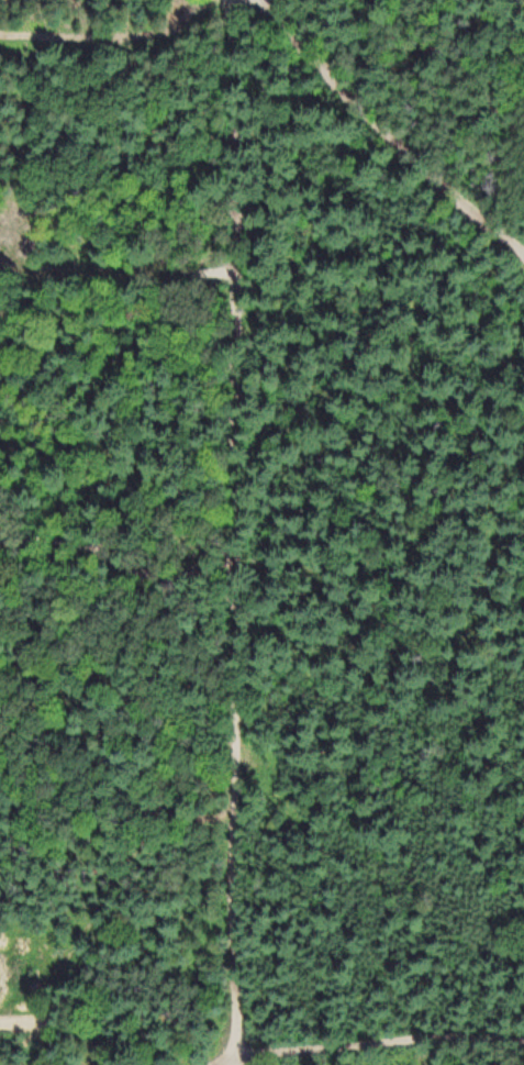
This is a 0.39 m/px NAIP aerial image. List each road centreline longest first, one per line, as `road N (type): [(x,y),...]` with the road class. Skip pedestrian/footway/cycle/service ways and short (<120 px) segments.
road 1 (track): [(236,1058),(243,319),(235,0)]
road 2 (track): [(523,261),(383,143),(268,0)]
road 3 (track): [(222,1064),(349,1029),(523,1037)]

